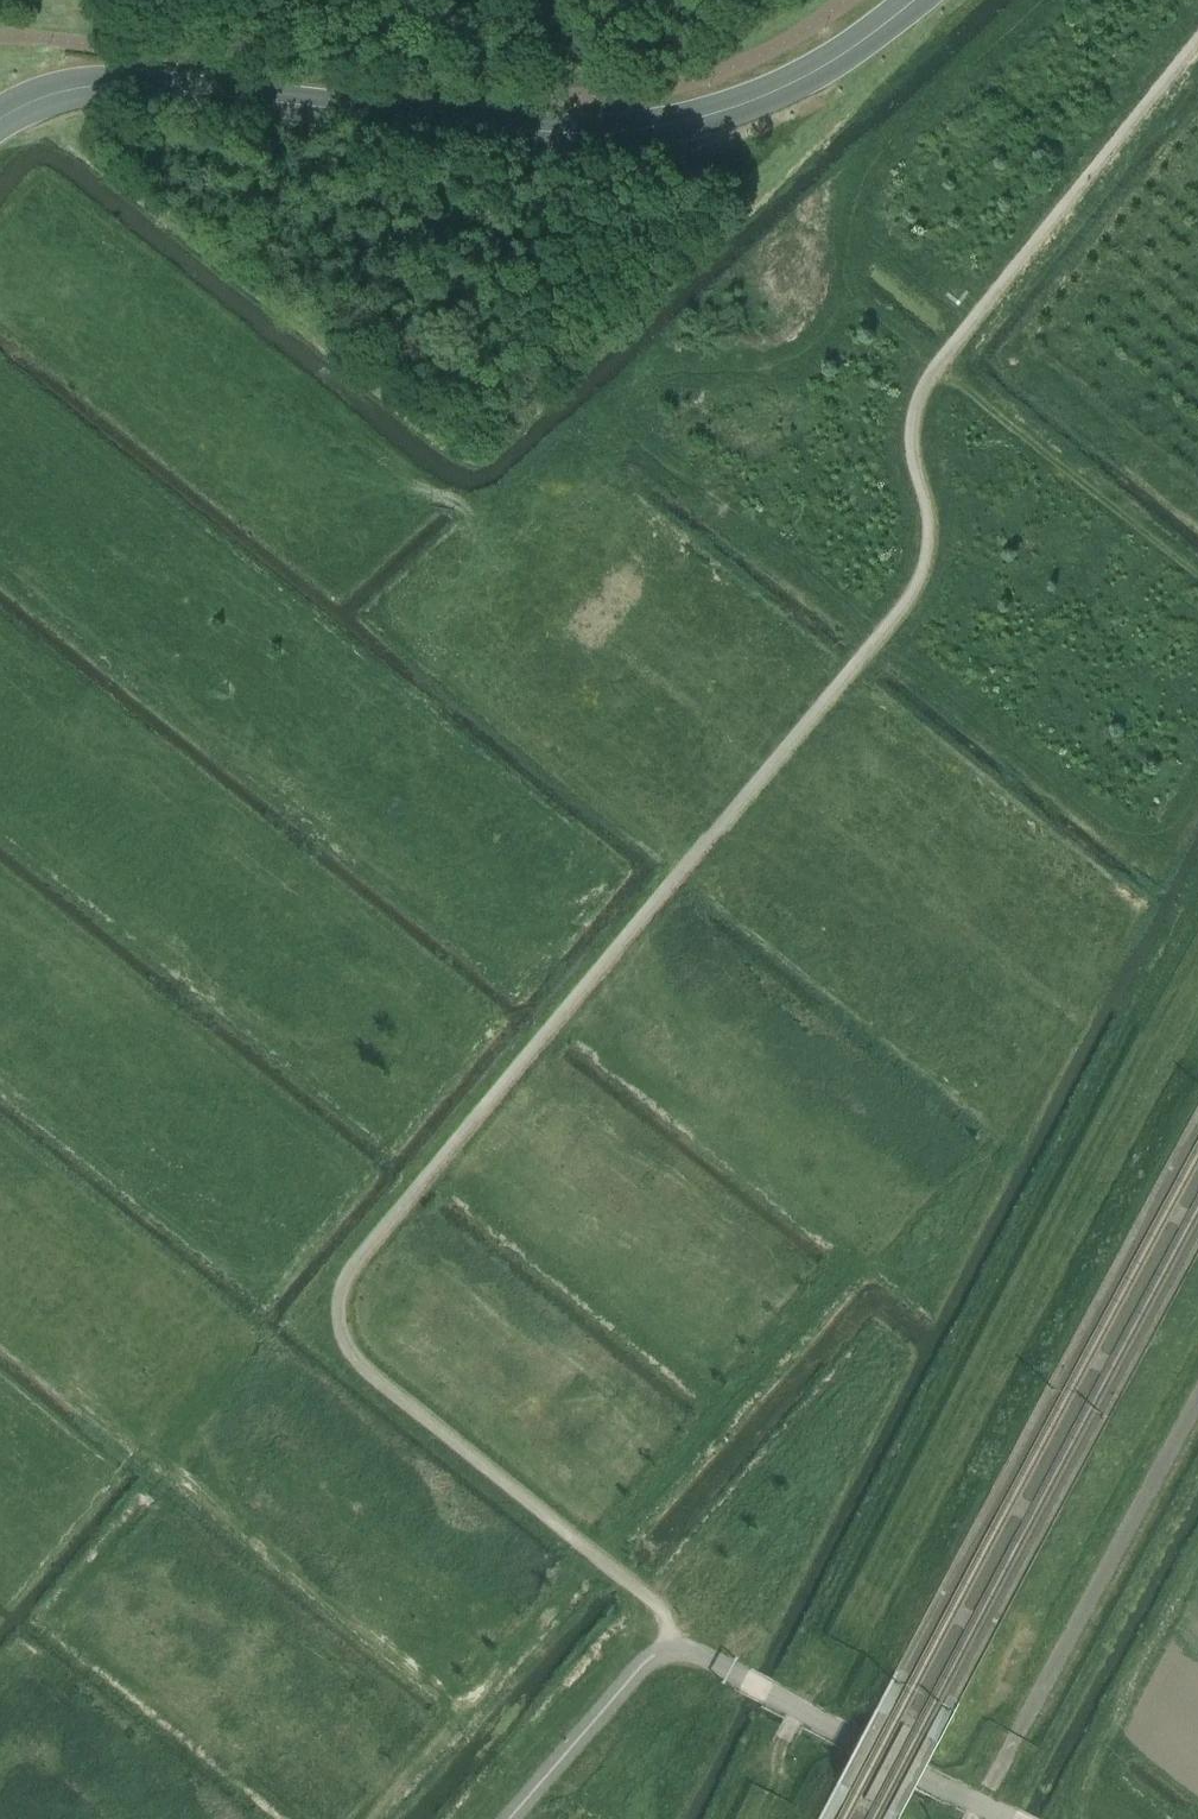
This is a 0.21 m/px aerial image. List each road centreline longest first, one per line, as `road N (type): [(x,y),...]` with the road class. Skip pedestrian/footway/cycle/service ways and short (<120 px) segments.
road 1 (track): [(1197,957),(948,1420),(892,1566),(846,1657),(818,1682),(798,1717),(778,1756),(774,1796),(758,1818)]

